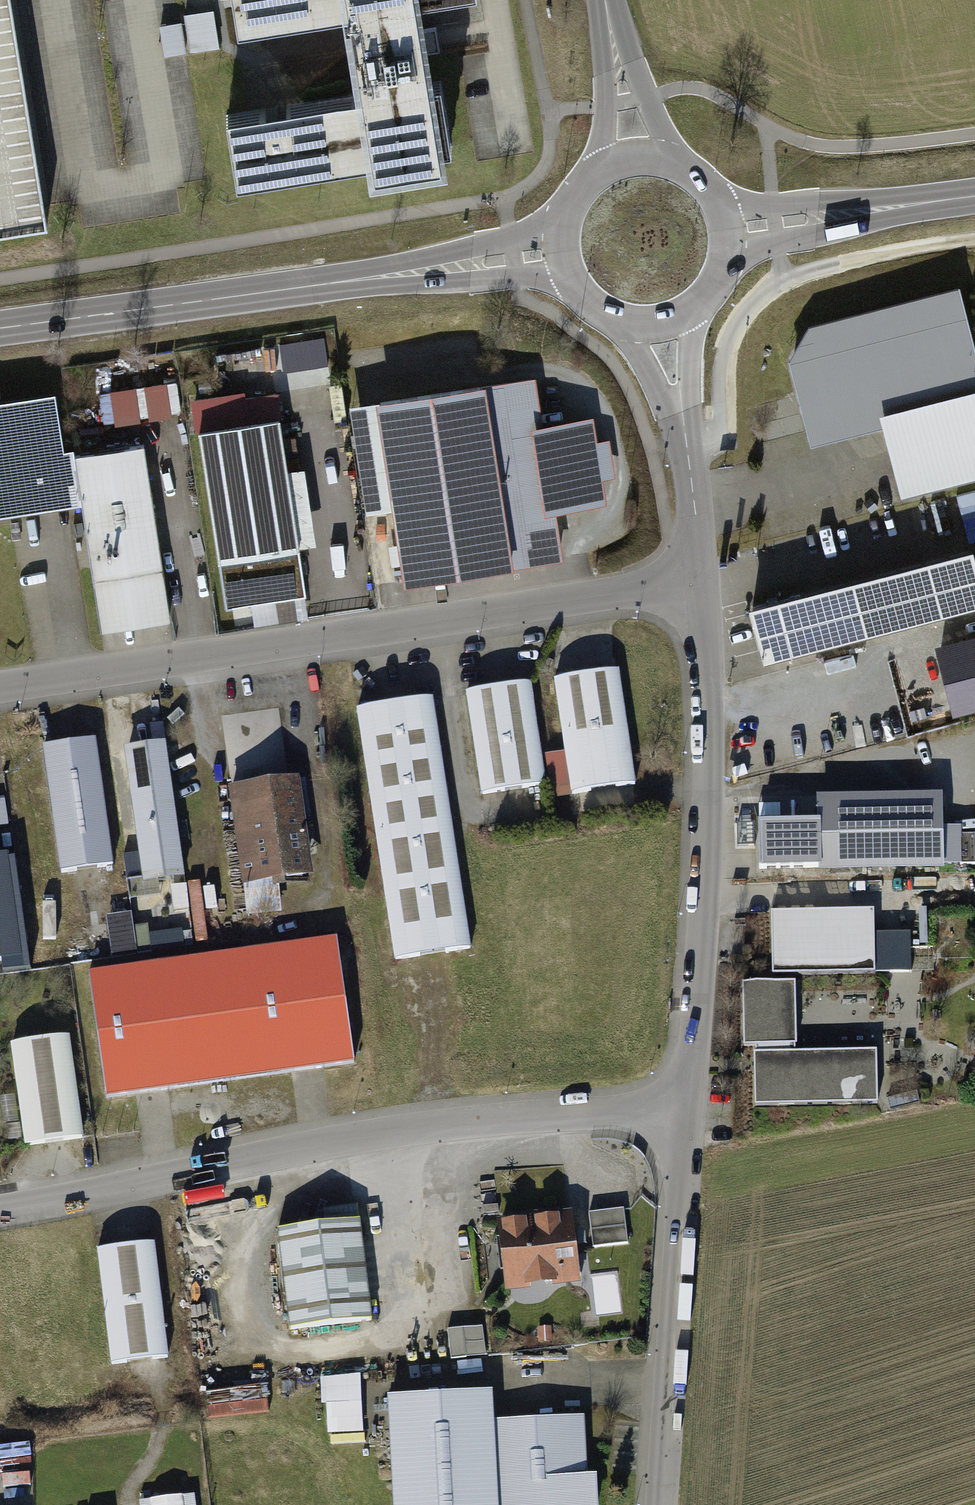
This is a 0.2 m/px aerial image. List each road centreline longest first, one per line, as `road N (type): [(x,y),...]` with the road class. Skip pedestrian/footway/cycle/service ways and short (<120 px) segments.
road 1 (residential): [(0,694),(705,583)]
road 2 (unclassified): [(0,1213),(469,1117),(683,1108)]
road 3 (primary): [(564,250),(0,327)]
road 4 (unclassified): [(705,583),(705,738),(683,1108)]
road 5 (unclassified): [(683,1108),(660,1504)]
road 6 (track): [(690,456),(718,433),(716,391),(732,334),(782,286),(843,261)]
road 7 (unclassified): [(664,321),(705,583)]
road 8 (primary): [(974,199),(729,228)]
road 9 (unclassified): [(635,157),(608,0)]
road 10 (primary): [(564,250),(588,298),(637,322),(664,321)]
road 11 (track): [(974,238),(843,261)]
road 12 (primary): [(729,228),(706,182),(686,166),(635,157)]
road 13 (primary): [(635,157),(589,179),(565,224),(564,250)]
road 14 (primary): [(664,321),(707,297),(729,253),(729,228)]

